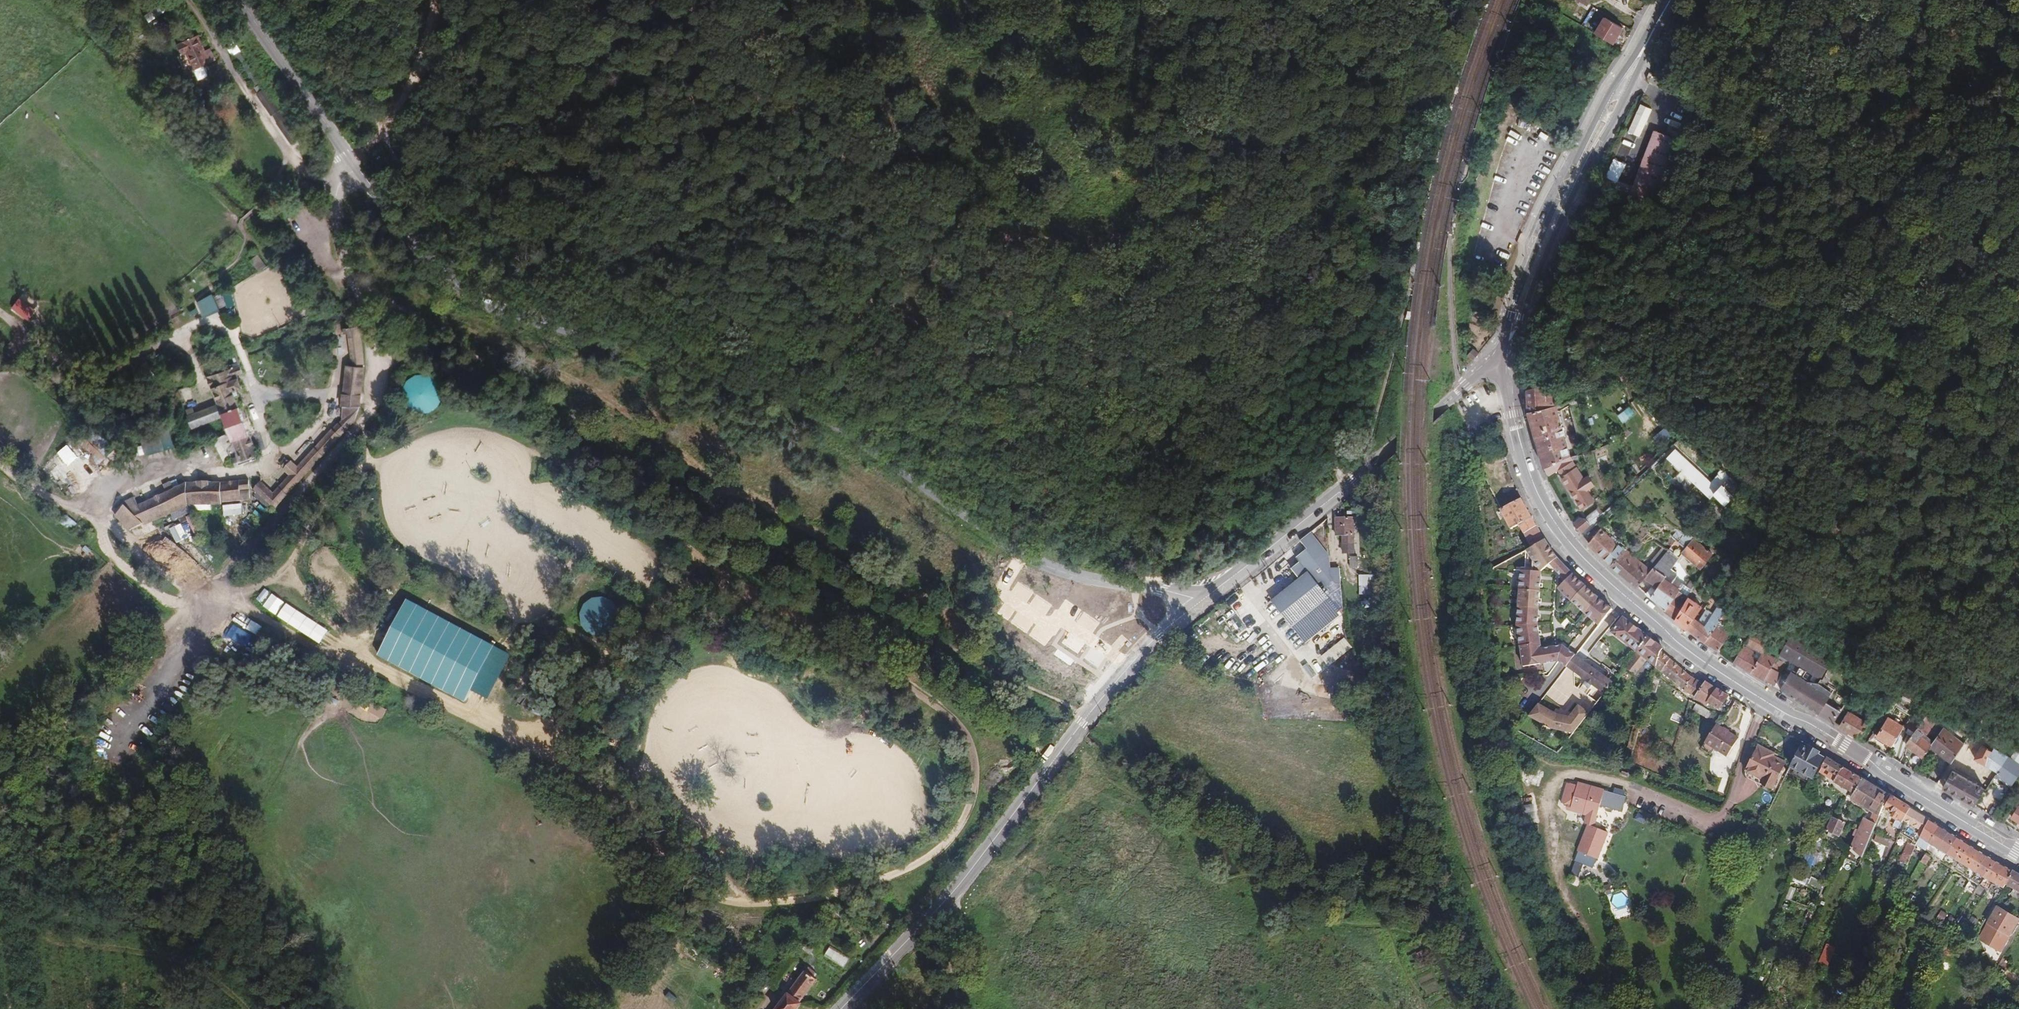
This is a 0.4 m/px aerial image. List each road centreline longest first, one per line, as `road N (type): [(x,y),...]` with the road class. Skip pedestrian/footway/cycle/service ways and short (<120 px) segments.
road 1 (tertiary): [(1198,604),(1029,558),(832,422),(742,378),(488,307),(433,270),(241,0)]
road 2 (track): [(1326,469),(941,411),(460,203),(403,171),(381,133)]
road 3 (track): [(683,582),(745,591),(845,645),(957,723),(971,746),(975,784),(949,841),(902,872),(826,896),(758,904),(709,897),(680,880),(601,794),(536,748),(587,679)]
road 4 (track): [(1083,721),(987,602),(858,535),(808,496),(682,434),(606,379),(405,290),(357,289)]
road 5 (secondary): [(1510,362),(1514,415),(1532,479),(1584,560),(1711,666),(2018,854)]
road 6 (tertiary): [(845,1008),(948,897),(1132,663),(1198,604)]
road 7 (track): [(357,289),(380,368),(366,417),(218,590),(138,647)]
road 8 (track): [(2018,313),(1589,293)]
road 9 (track): [(0,465),(48,498),(99,510),(109,491),(148,469),(225,475),(275,464),(323,421),(339,383)]
road 10 (tertiary): [(1198,604),(1493,359),(1510,362)]
road 11 (track): [(218,590),(319,649),(363,658),(536,748)]
road 12 (secondary): [(1647,42),(1605,101),(1560,193),(1512,306),(1512,334)]
road 13 (secondary): [(1512,334),(1647,42)]
road 14 (track): [(227,594),(280,575),(337,486),(366,466),(382,465)]
road 15 (track): [(99,510),(106,548),(139,583),(177,603),(207,601)]
road 16 (track): [(329,0),(334,77),(381,133)]
road 17 (track): [(381,133),(412,81),(435,0)]
road 18 (track): [(233,333),(275,464)]
road 19 (track): [(587,679),(683,582)]
road 20 (track): [(358,168),(339,185),(335,204),(357,289)]
road 21 (track): [(363,658),(297,581),(294,557)]

